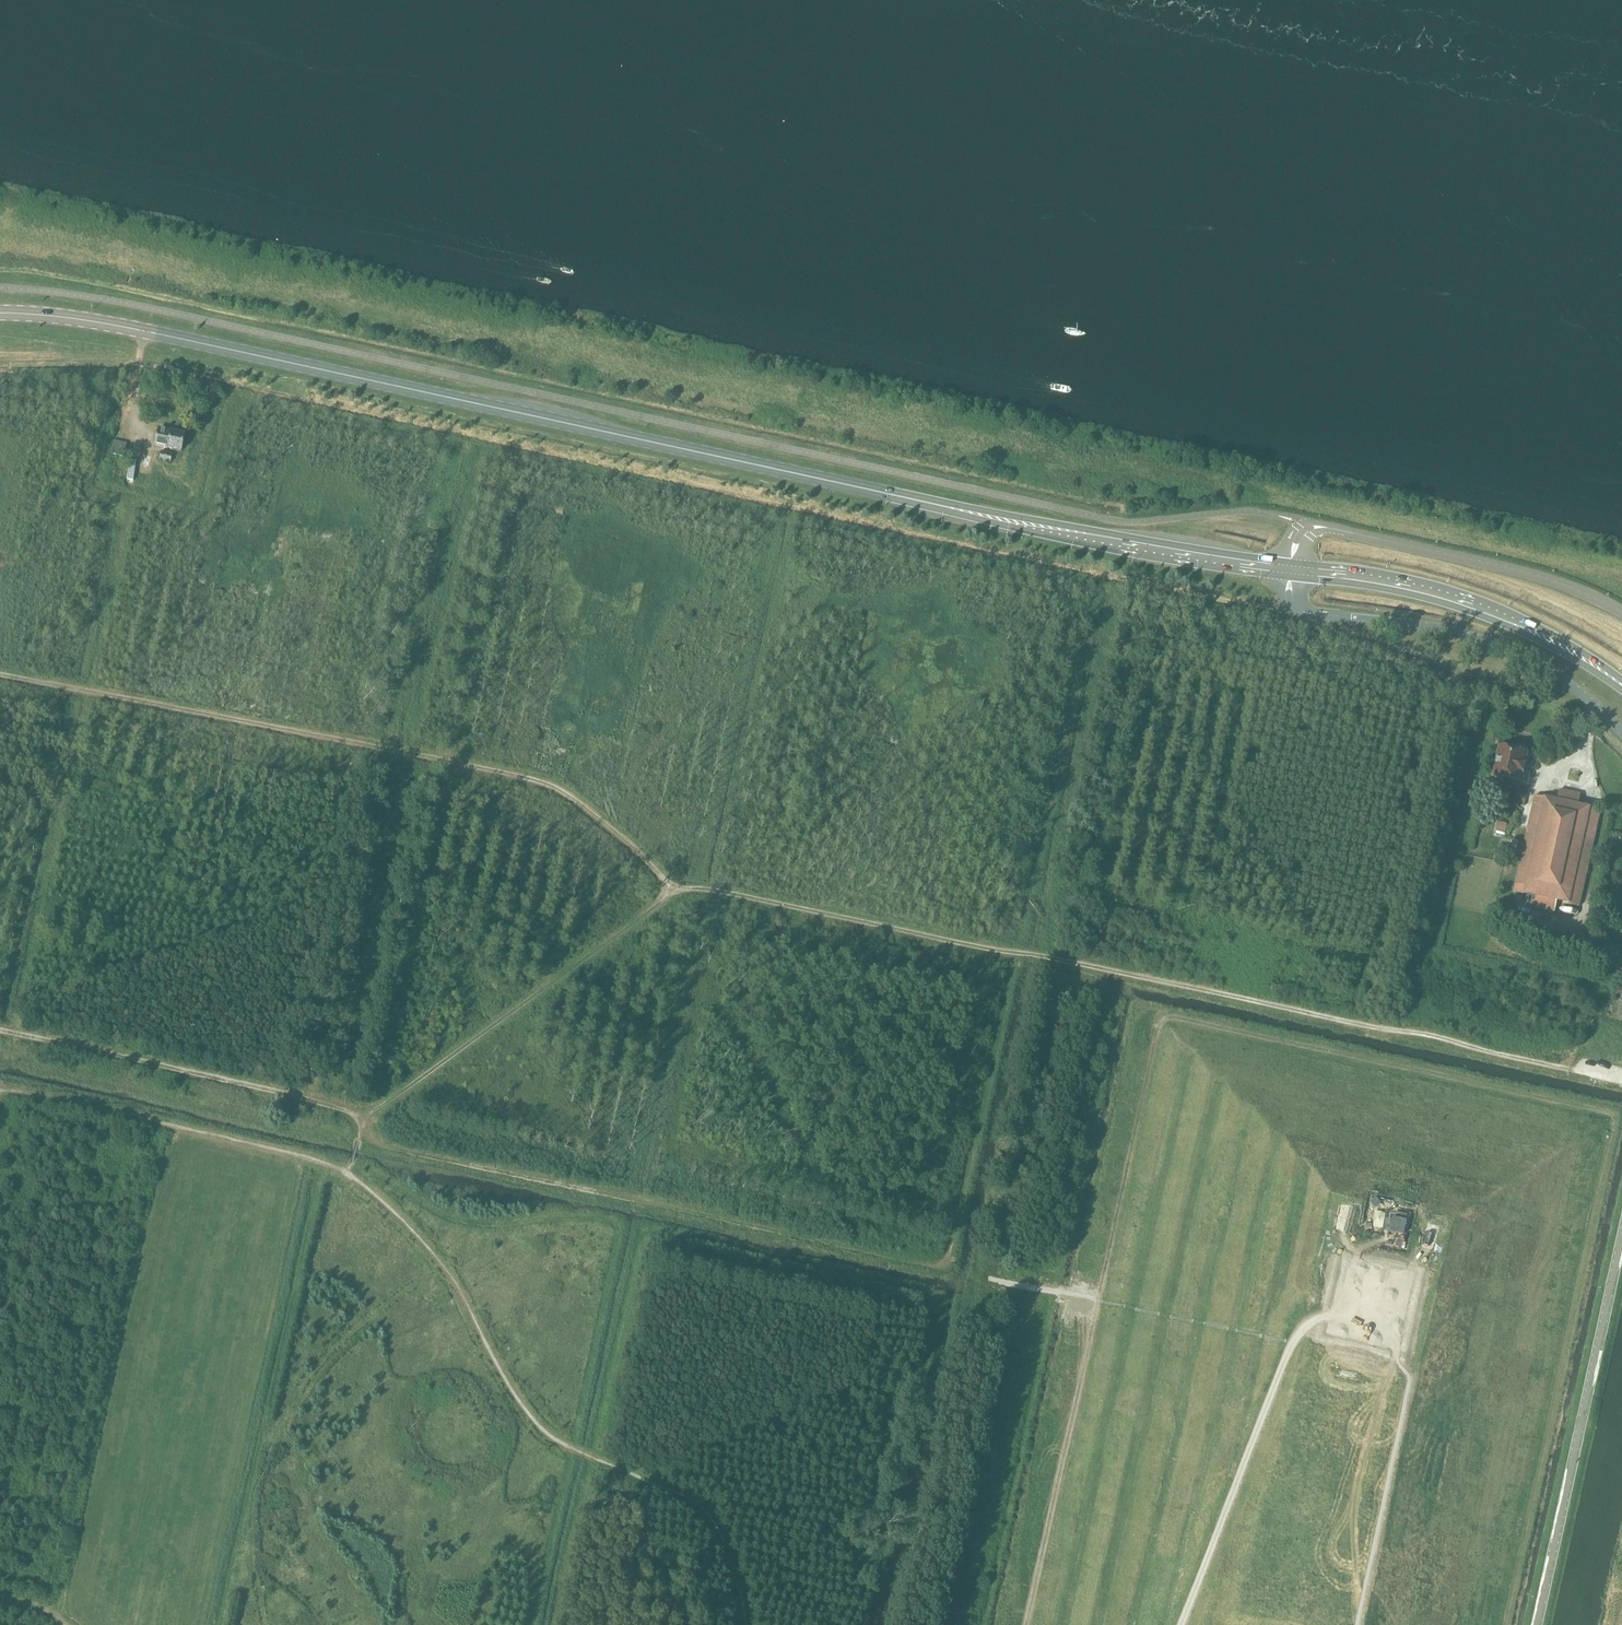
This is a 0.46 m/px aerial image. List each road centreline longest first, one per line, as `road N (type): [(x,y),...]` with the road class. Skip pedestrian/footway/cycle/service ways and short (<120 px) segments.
road 1 (track): [(1026,1624),(1153,1043),(1167,1018),(1614,1118),(1505,1624)]
road 2 (primary): [(1290,570),(1006,521),(144,331)]
road 3 (track): [(363,1118),(674,892),(607,826),(536,781),(0,675)]
road 4 (track): [(674,892),(713,890),(1621,1081)]
road 5 (track): [(363,1118),(370,1138),(396,1149),(939,1263),(950,1249),(1013,952)]
road 6 (track): [(1412,1276),(1398,1328),(1320,1319),(1292,1343),(1181,1624)]
road 7 (tertiary): [(1621,731),(1558,676),(1500,646),(1430,627),(1299,611),(1289,600),(1290,570)]
road 8 (tertiary): [(1537,1624),(1621,1239)]
road 9 (track): [(0,1030),(363,1118)]
road 10 (unclassified): [(1290,570),(1299,536),(1325,527),(1540,576),(1621,612)]
road 11 (track): [(575,1450),(527,1412),(439,1261),(345,1173)]
road 12 (primary): [(1621,686),(1546,637),(1453,598),(1290,570)]
road 13 (track): [(0,1090),(288,1152),(345,1173)]
road 14 (primary): [(144,331),(0,313)]

